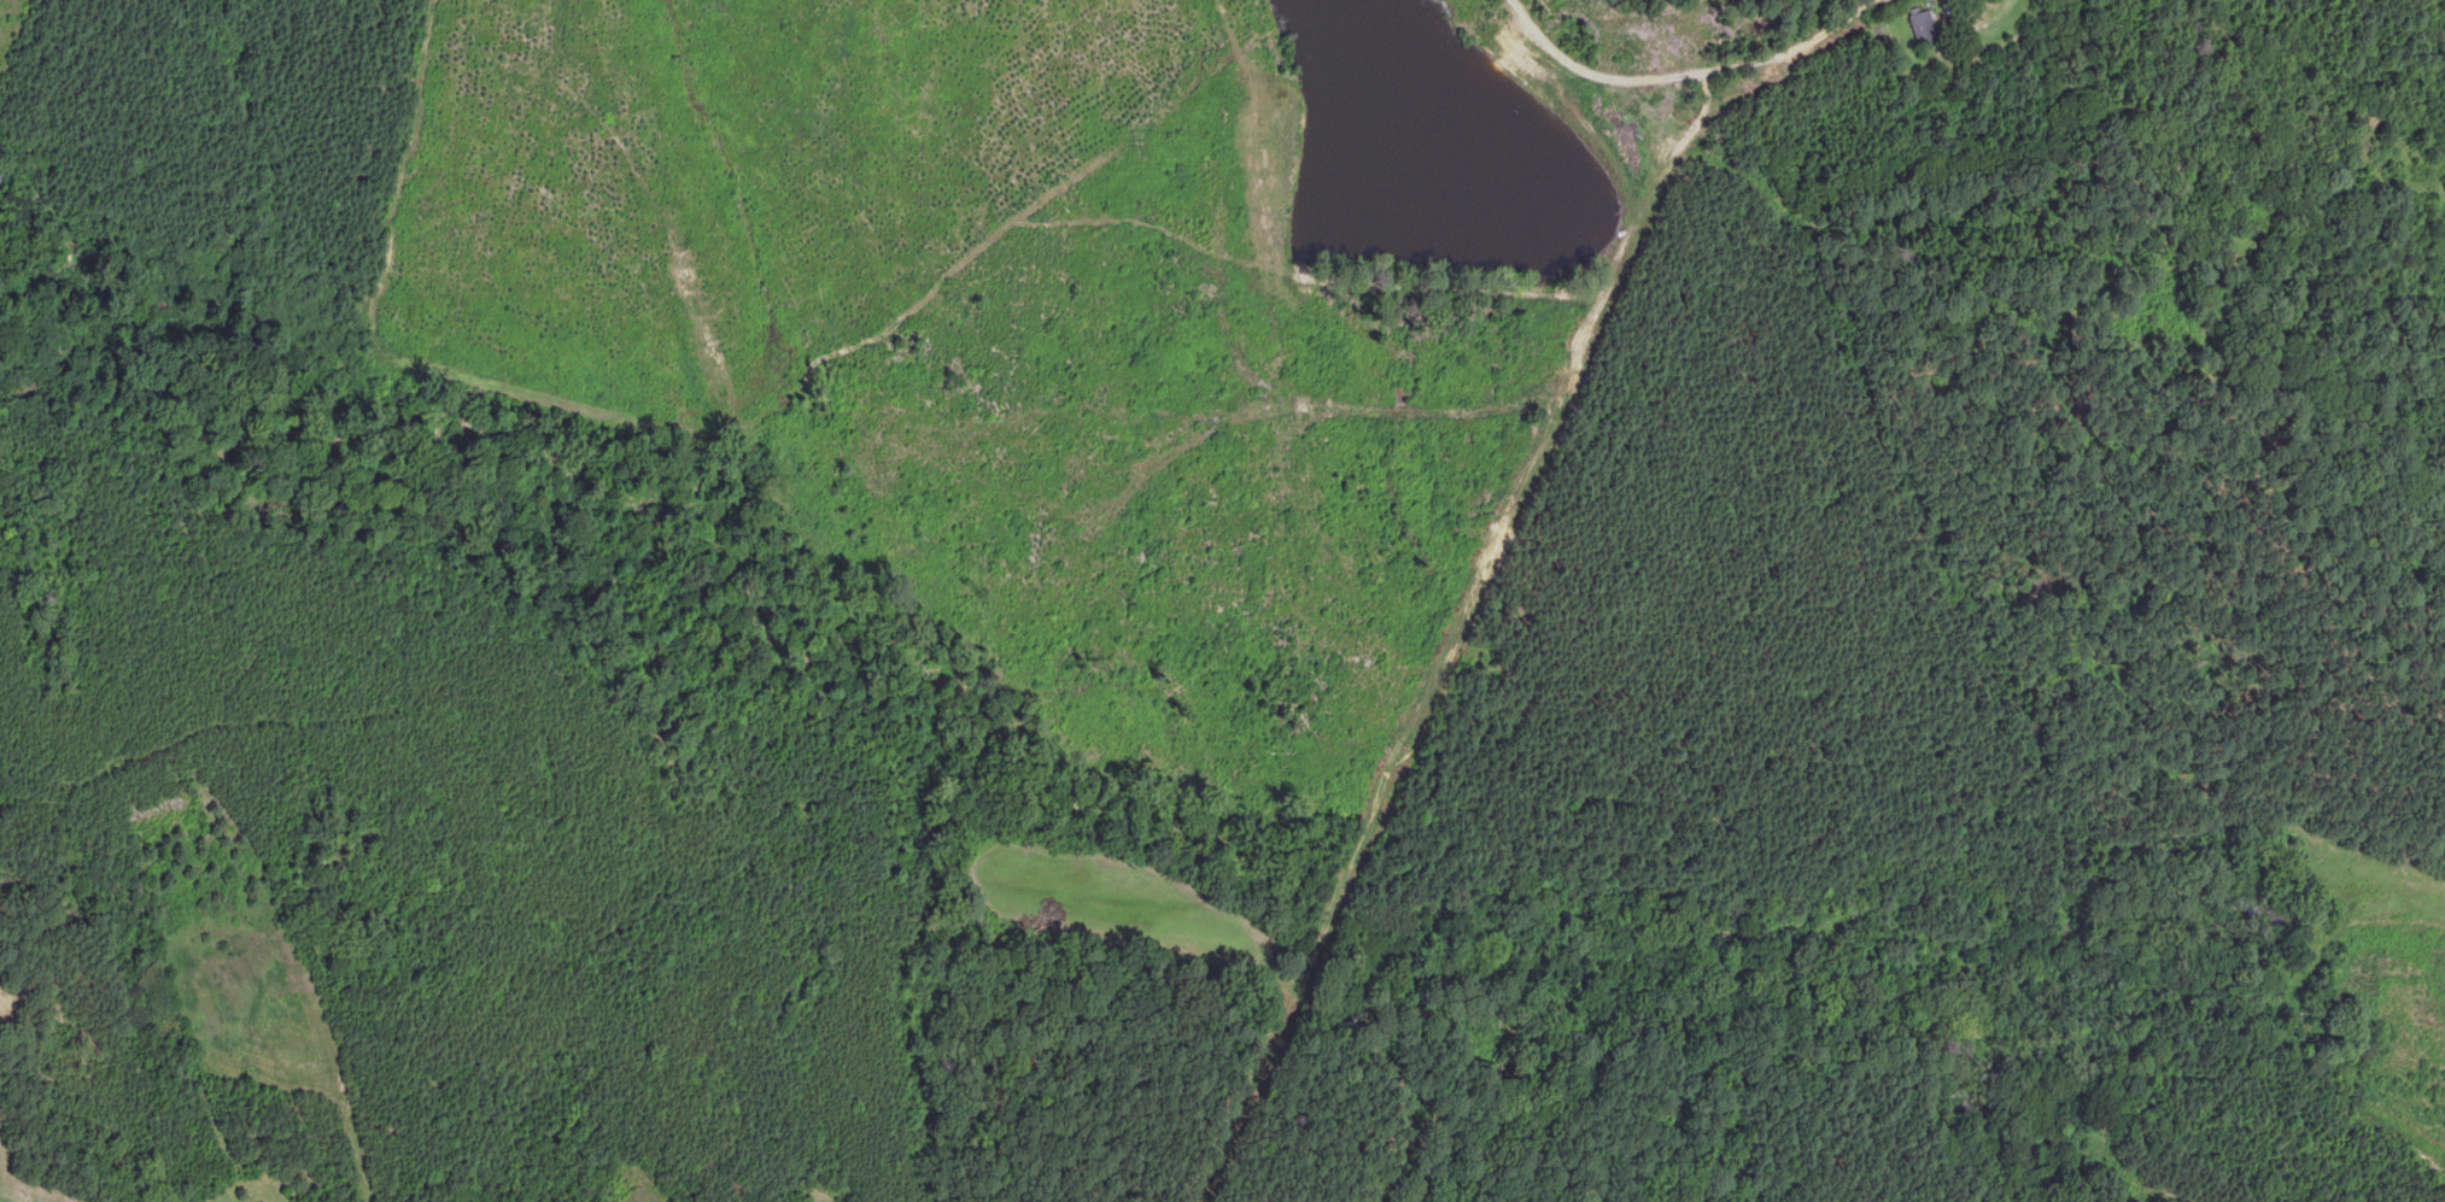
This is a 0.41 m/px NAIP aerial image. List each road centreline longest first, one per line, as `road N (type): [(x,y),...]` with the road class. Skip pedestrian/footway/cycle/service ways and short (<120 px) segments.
road 1 (residential): [(1926,0),(1677,90),(1618,78),(1551,0)]

